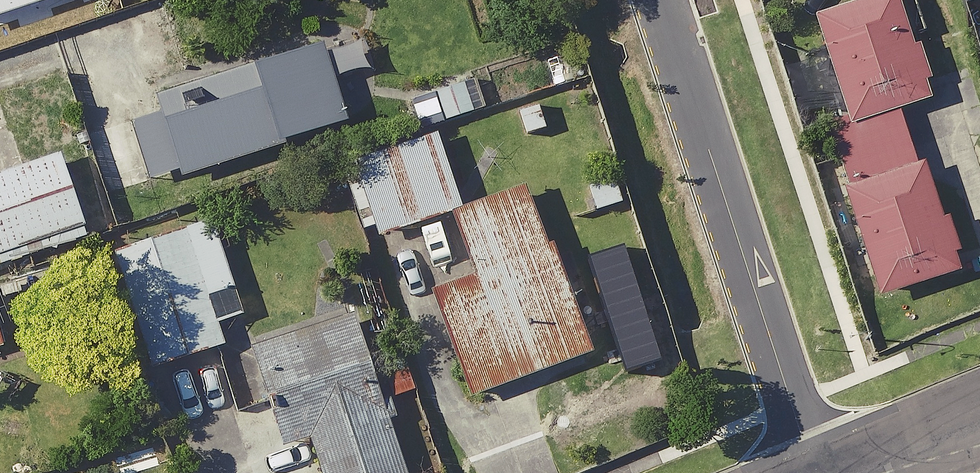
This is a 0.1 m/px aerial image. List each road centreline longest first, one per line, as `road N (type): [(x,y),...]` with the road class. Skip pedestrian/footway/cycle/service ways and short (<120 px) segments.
road 1 (residential): [(659,0),(819,472)]
road 2 (residential): [(979,416),(839,472)]

